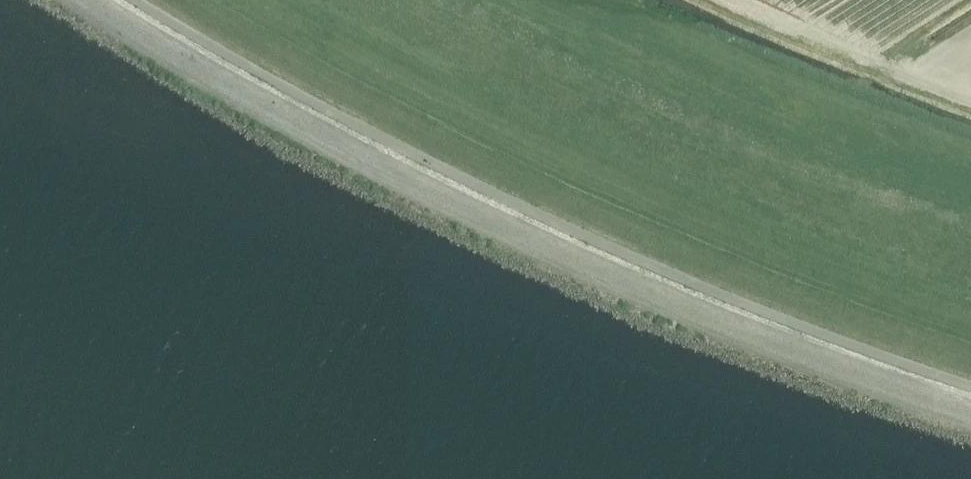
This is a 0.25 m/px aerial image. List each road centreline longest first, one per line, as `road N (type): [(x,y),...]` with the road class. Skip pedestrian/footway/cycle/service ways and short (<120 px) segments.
road 1 (unclassified): [(135,0),(517,204),(693,283),(970,386)]

